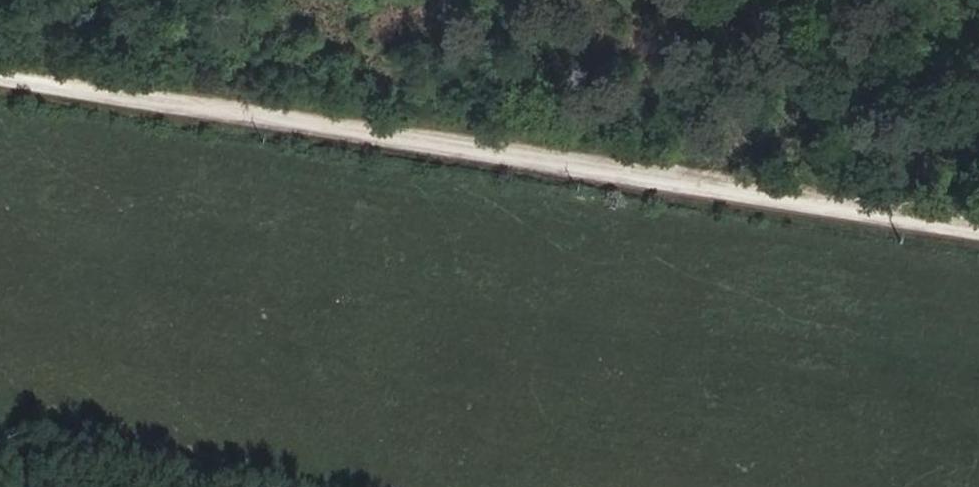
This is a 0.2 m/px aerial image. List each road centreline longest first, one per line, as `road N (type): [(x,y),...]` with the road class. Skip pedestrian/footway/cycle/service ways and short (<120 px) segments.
road 1 (track): [(978,220),(0,74)]

